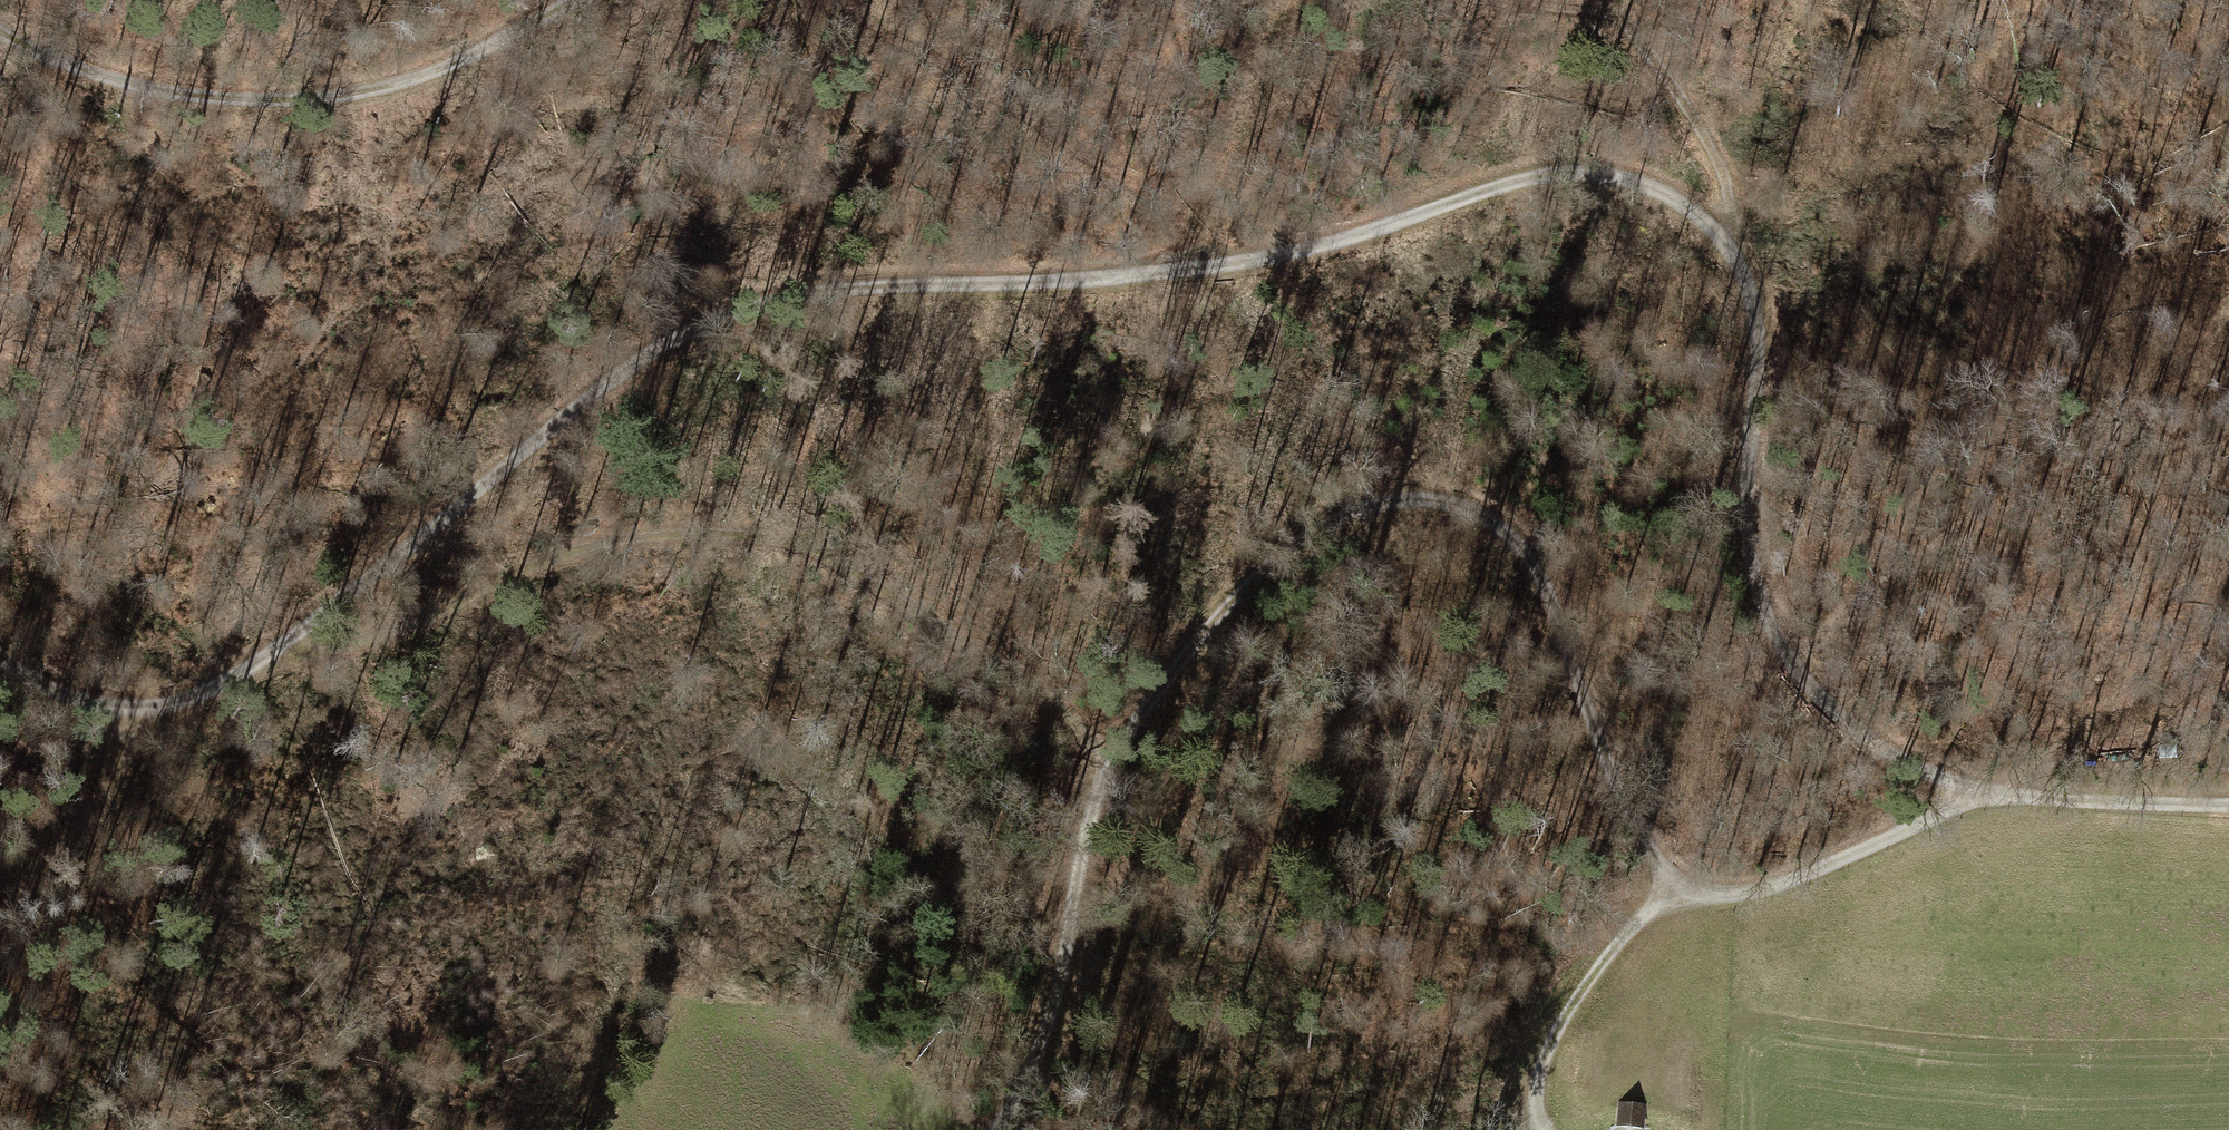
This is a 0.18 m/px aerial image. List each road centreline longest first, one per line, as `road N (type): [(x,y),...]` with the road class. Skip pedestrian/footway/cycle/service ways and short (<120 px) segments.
road 1 (track): [(0,931),(120,770),(120,711),(231,680),(420,536),(615,367),(722,309),(837,281),(1246,261),(1545,165),(1622,174),(1678,199),(1731,252),(1745,284),(1751,360),(1746,573),(1801,691),(1950,807),(2032,798),(2228,803)]
road 2 (track): [(1093,776),(1204,626),(1283,537),(1350,506),(1421,499),(1485,513),(1524,579),(1535,632),(1587,726),(1622,814),(1674,898),(1799,868),(1950,807)]
road 3 (track): [(1093,776),(1078,725),(1040,691),(803,545),(742,532),(628,539),(550,557),(404,626),(231,680)]
road 4 (track): [(0,16),(88,54),(248,97),(385,84),(552,0)]
road 5 (track): [(1731,252),(1735,228),(1716,152),(1618,12),(1492,0)]
road 6 (track): [(994,1129),(1025,1087),(1055,1007),(1093,776)]
road 7 (track): [(1674,898),(1636,915),(1562,1007),(1525,1078),(1533,1129)]
road 8 (track): [(2228,677),(2155,737),(2078,752),(2003,801)]
road 9 (track): [(0,504),(41,582),(76,699)]
road 10 (track): [(0,651),(58,694),(120,711)]

